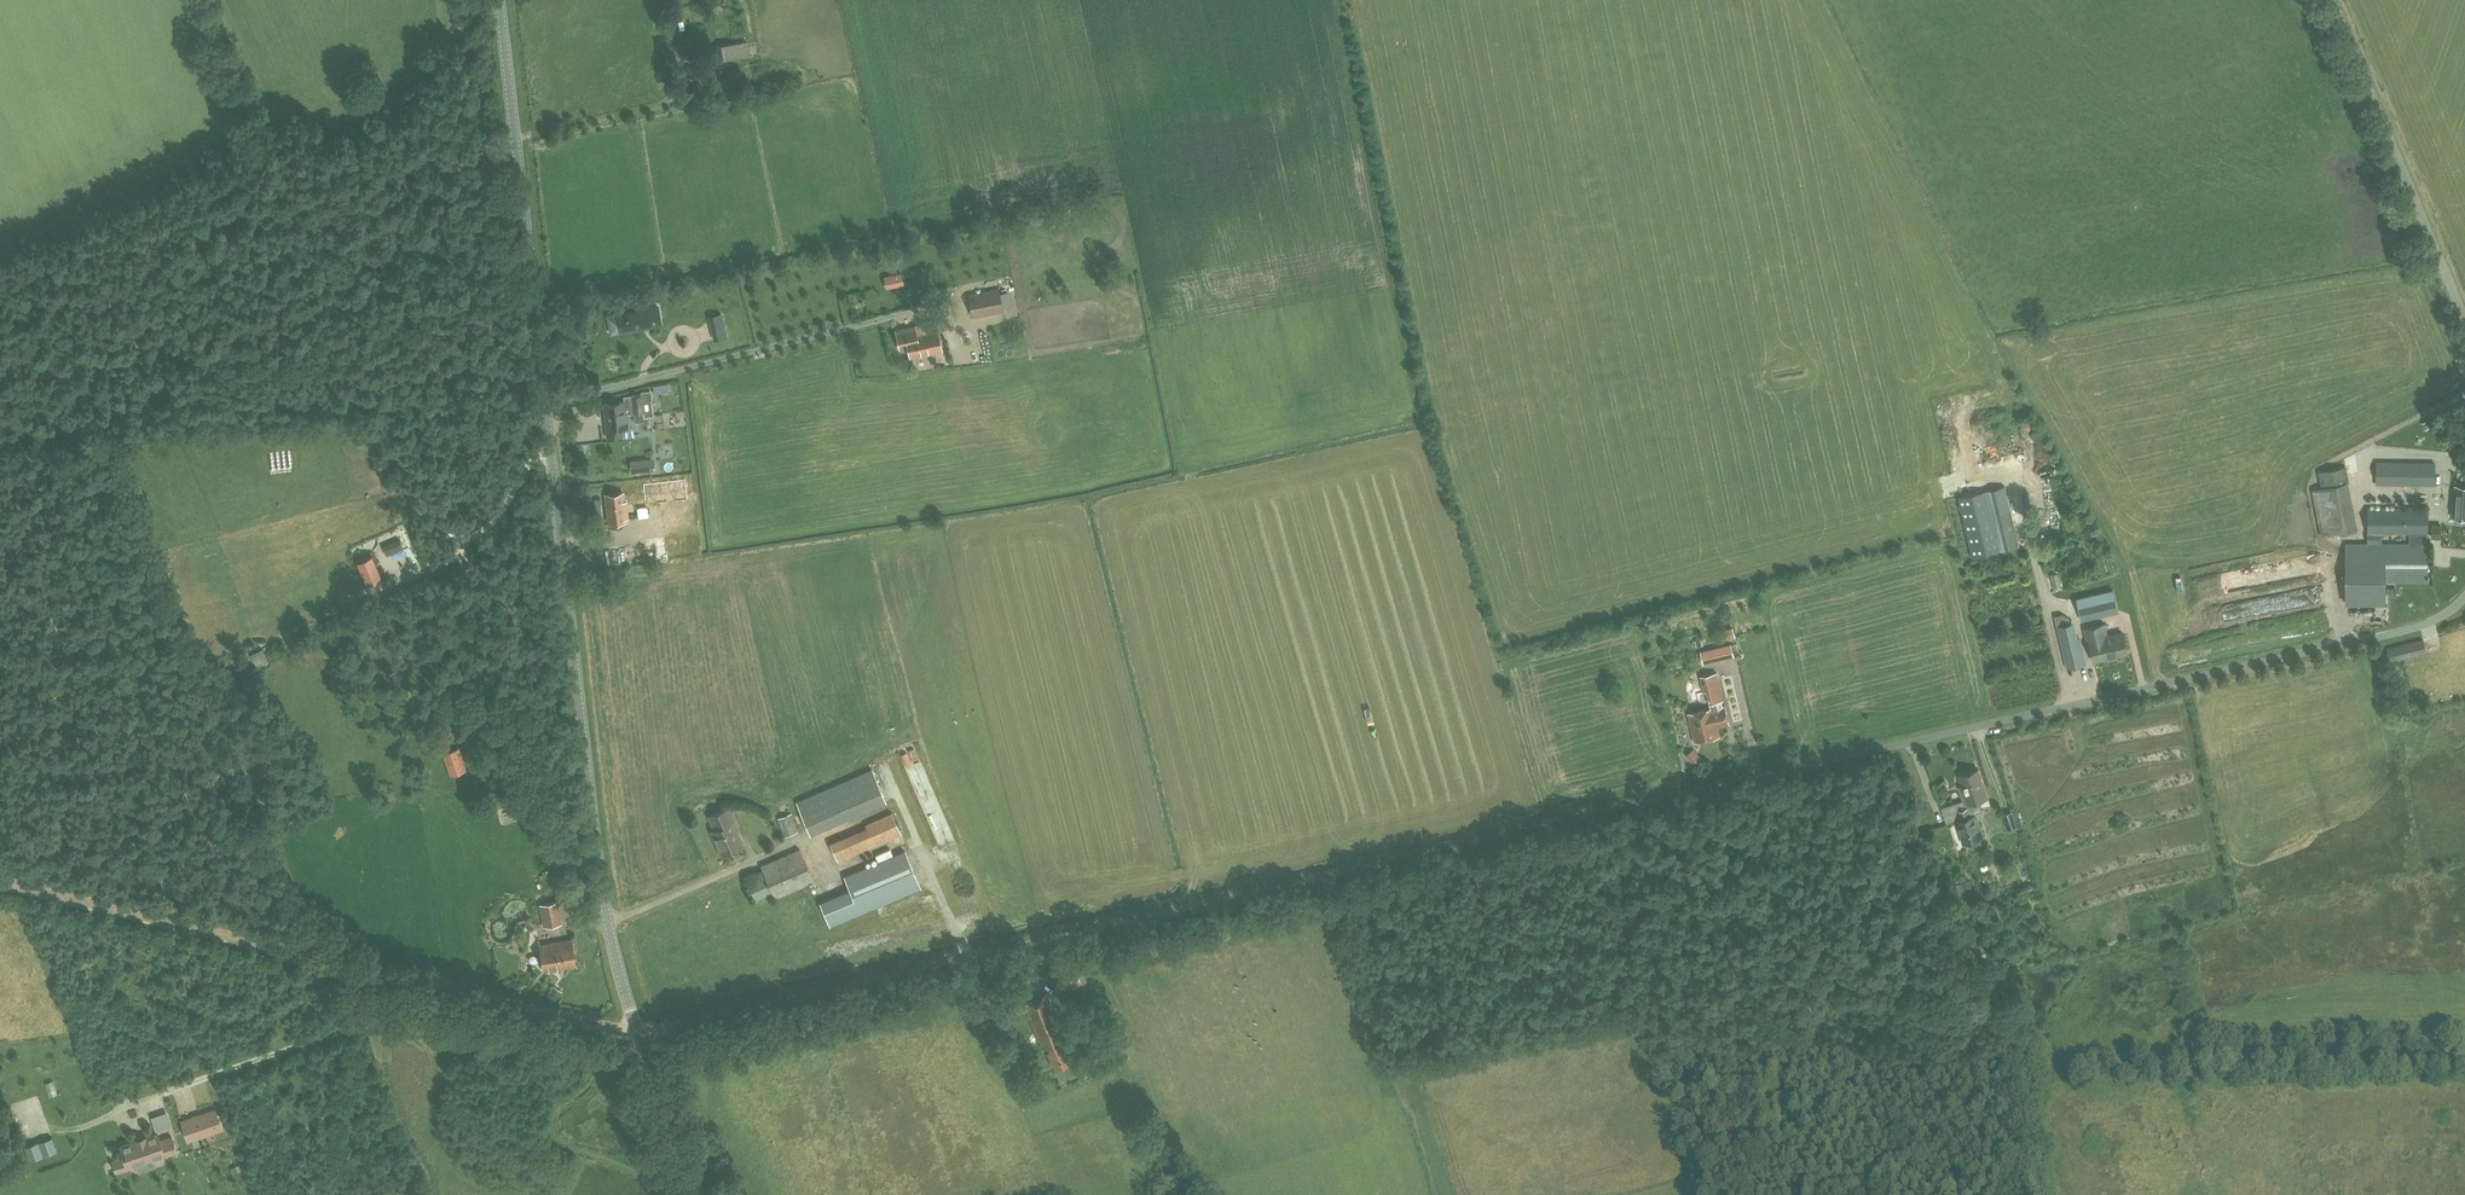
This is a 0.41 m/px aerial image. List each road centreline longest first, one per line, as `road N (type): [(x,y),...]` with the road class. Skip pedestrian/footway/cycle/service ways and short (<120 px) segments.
road 1 (unclassified): [(638,1034),(2415,630),(2464,600)]
road 2 (track): [(0,876),(638,1034)]
road 3 (tertiary): [(638,1034),(609,922),(547,405)]
road 4 (tertiary): [(547,405),(499,0)]
road 5 (track): [(2066,1056),(2464,1050)]
road 6 (unclassified): [(547,405),(924,303)]
road 7 (unclassified): [(2464,317),(2333,0)]
road 8 (tertiary): [(707,1194),(638,1034)]

